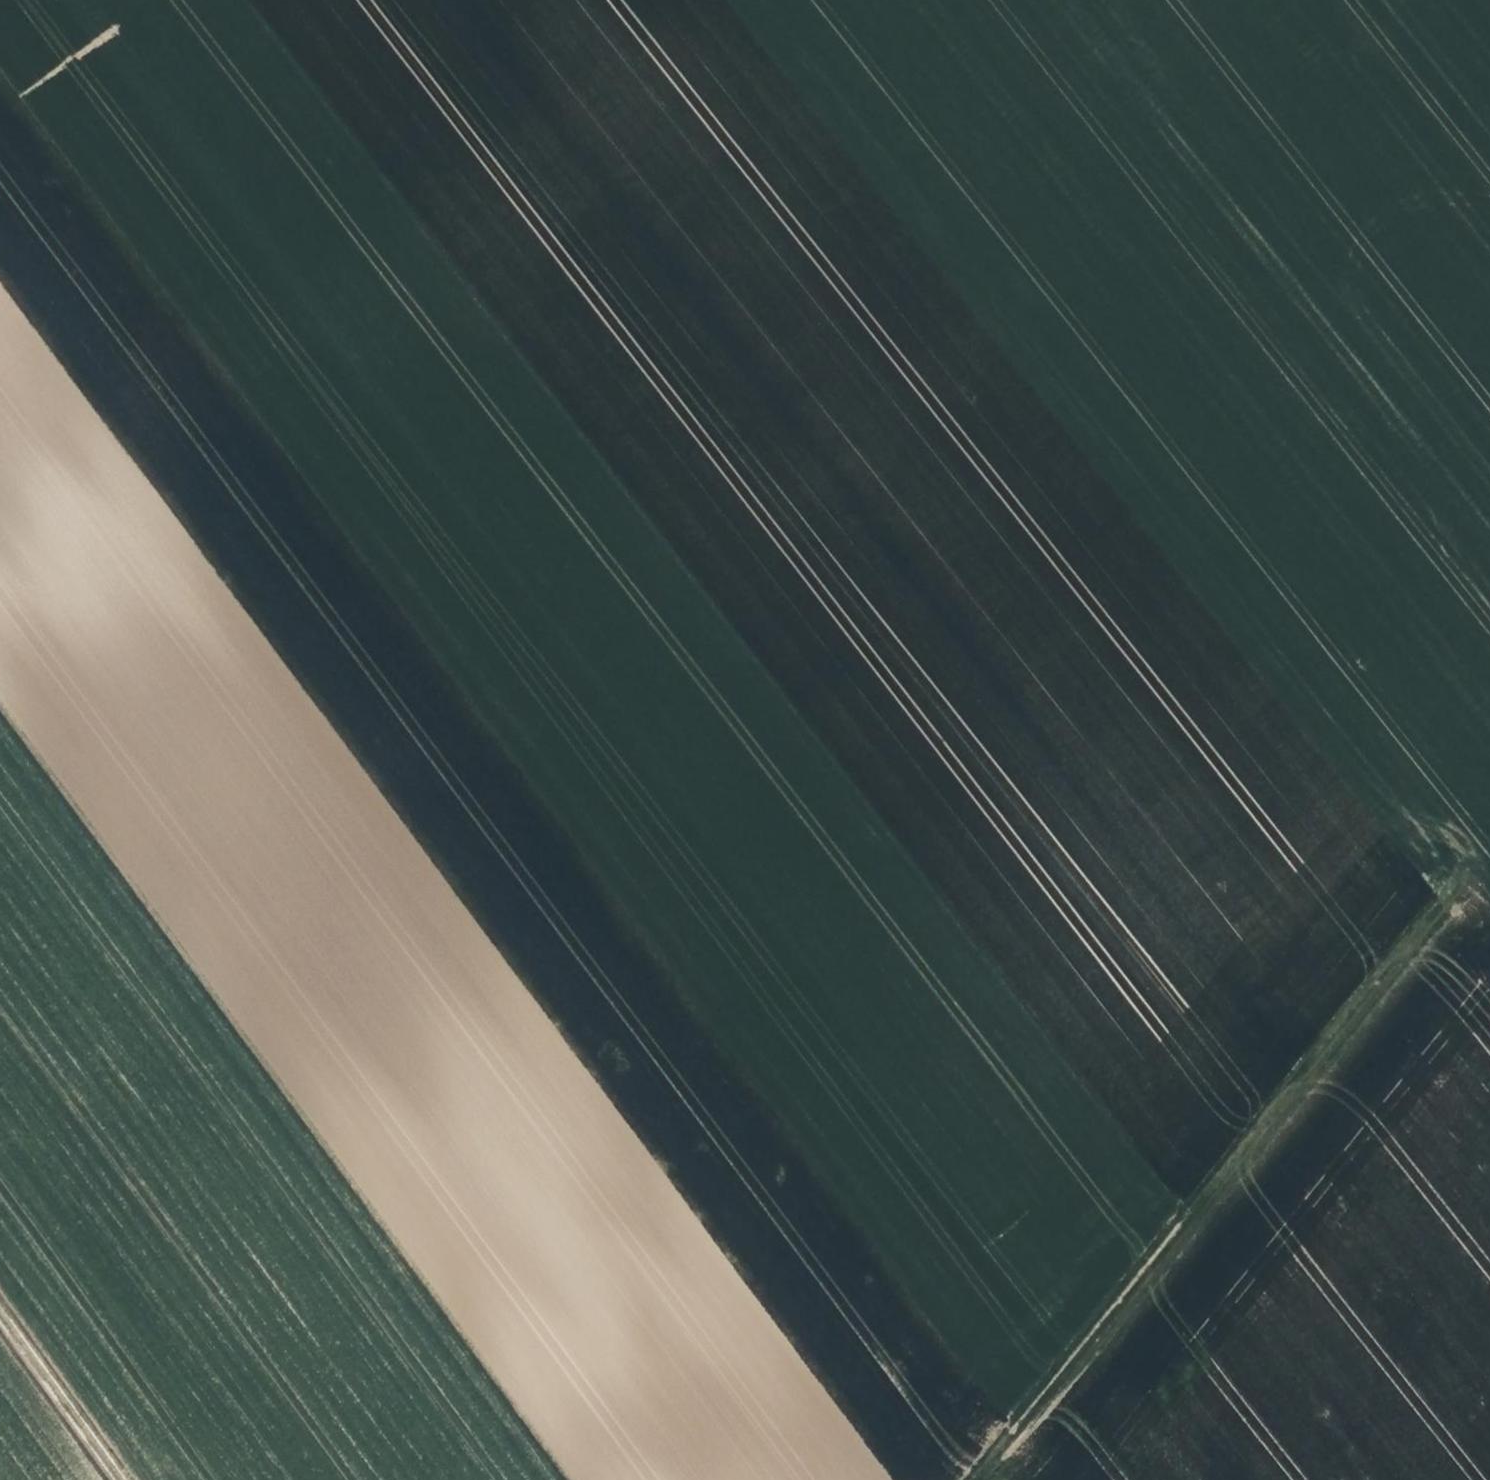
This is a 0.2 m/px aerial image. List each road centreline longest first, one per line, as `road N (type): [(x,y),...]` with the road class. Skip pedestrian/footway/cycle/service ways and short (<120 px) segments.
road 1 (track): [(982,1479),(1163,1260)]
road 2 (track): [(117,1479),(0,1314)]

